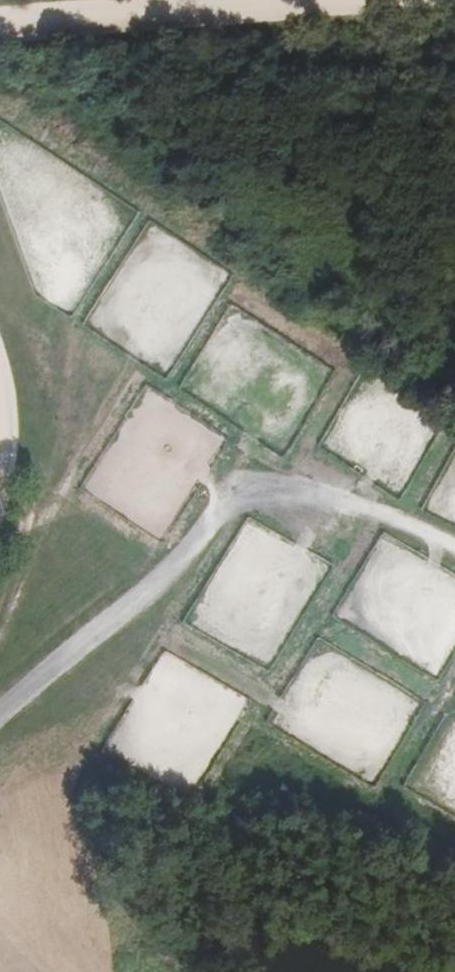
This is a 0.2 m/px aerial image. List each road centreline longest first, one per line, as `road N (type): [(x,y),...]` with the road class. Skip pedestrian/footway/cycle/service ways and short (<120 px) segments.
road 1 (track): [(454,550),(361,506),(301,488),(231,497),(177,559),(0,712)]
road 2 (track): [(0,23),(364,0)]

